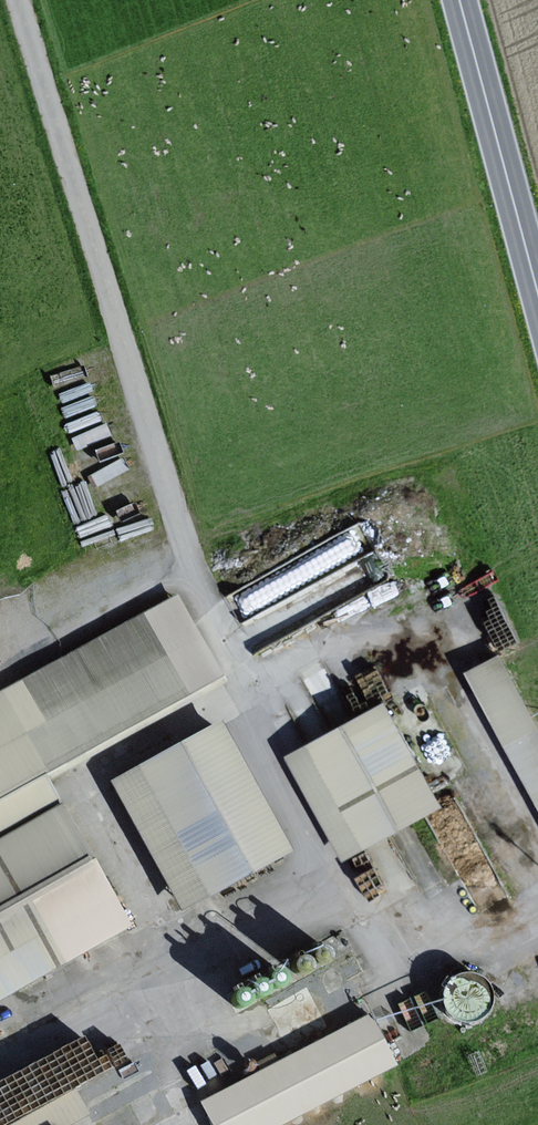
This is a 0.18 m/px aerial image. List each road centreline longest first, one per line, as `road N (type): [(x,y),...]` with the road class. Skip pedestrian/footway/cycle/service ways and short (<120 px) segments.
road 1 (unclassified): [(16,0),(183,535),(229,648)]
road 2 (tertiary): [(537,289),(462,0)]

